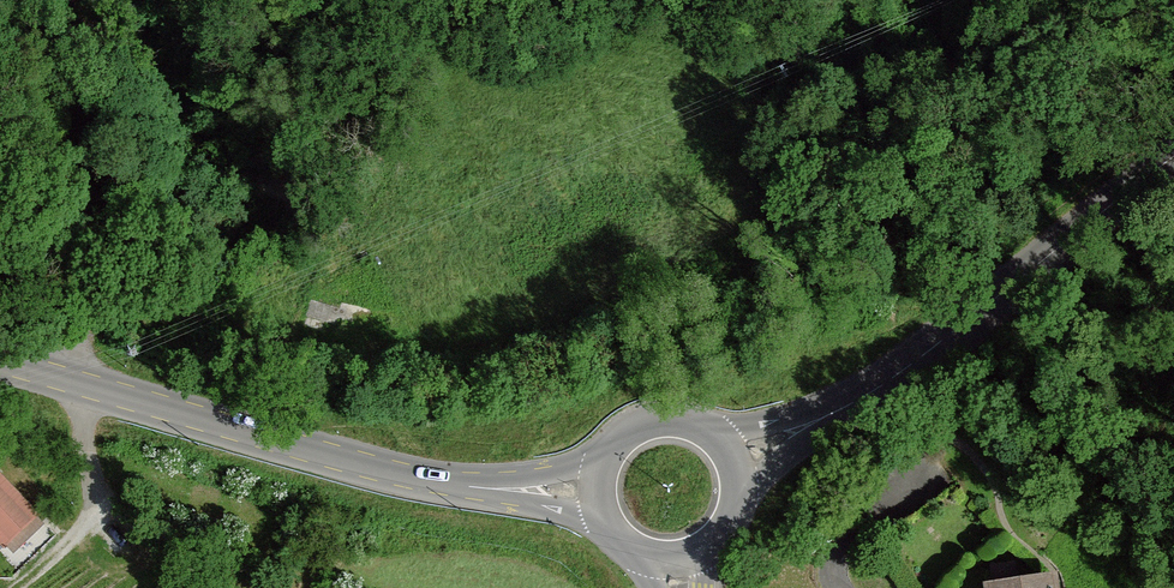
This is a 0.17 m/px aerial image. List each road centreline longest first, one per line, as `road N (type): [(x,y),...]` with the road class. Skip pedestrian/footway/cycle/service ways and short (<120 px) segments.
road 1 (tertiary): [(0,362),(436,483),(597,490)]
road 2 (tertiary): [(734,463),(871,392),(1173,157)]
road 3 (tertiary): [(734,463),(710,432),(661,418),(615,442),(597,490)]
road 4 (track): [(204,587),(93,479)]
road 5 (track): [(85,387),(96,499),(75,534)]
road 6 (track): [(82,331),(68,268),(0,248)]
road 7 (tertiary): [(675,559),(711,544),(728,525),(738,489),(734,463)]

